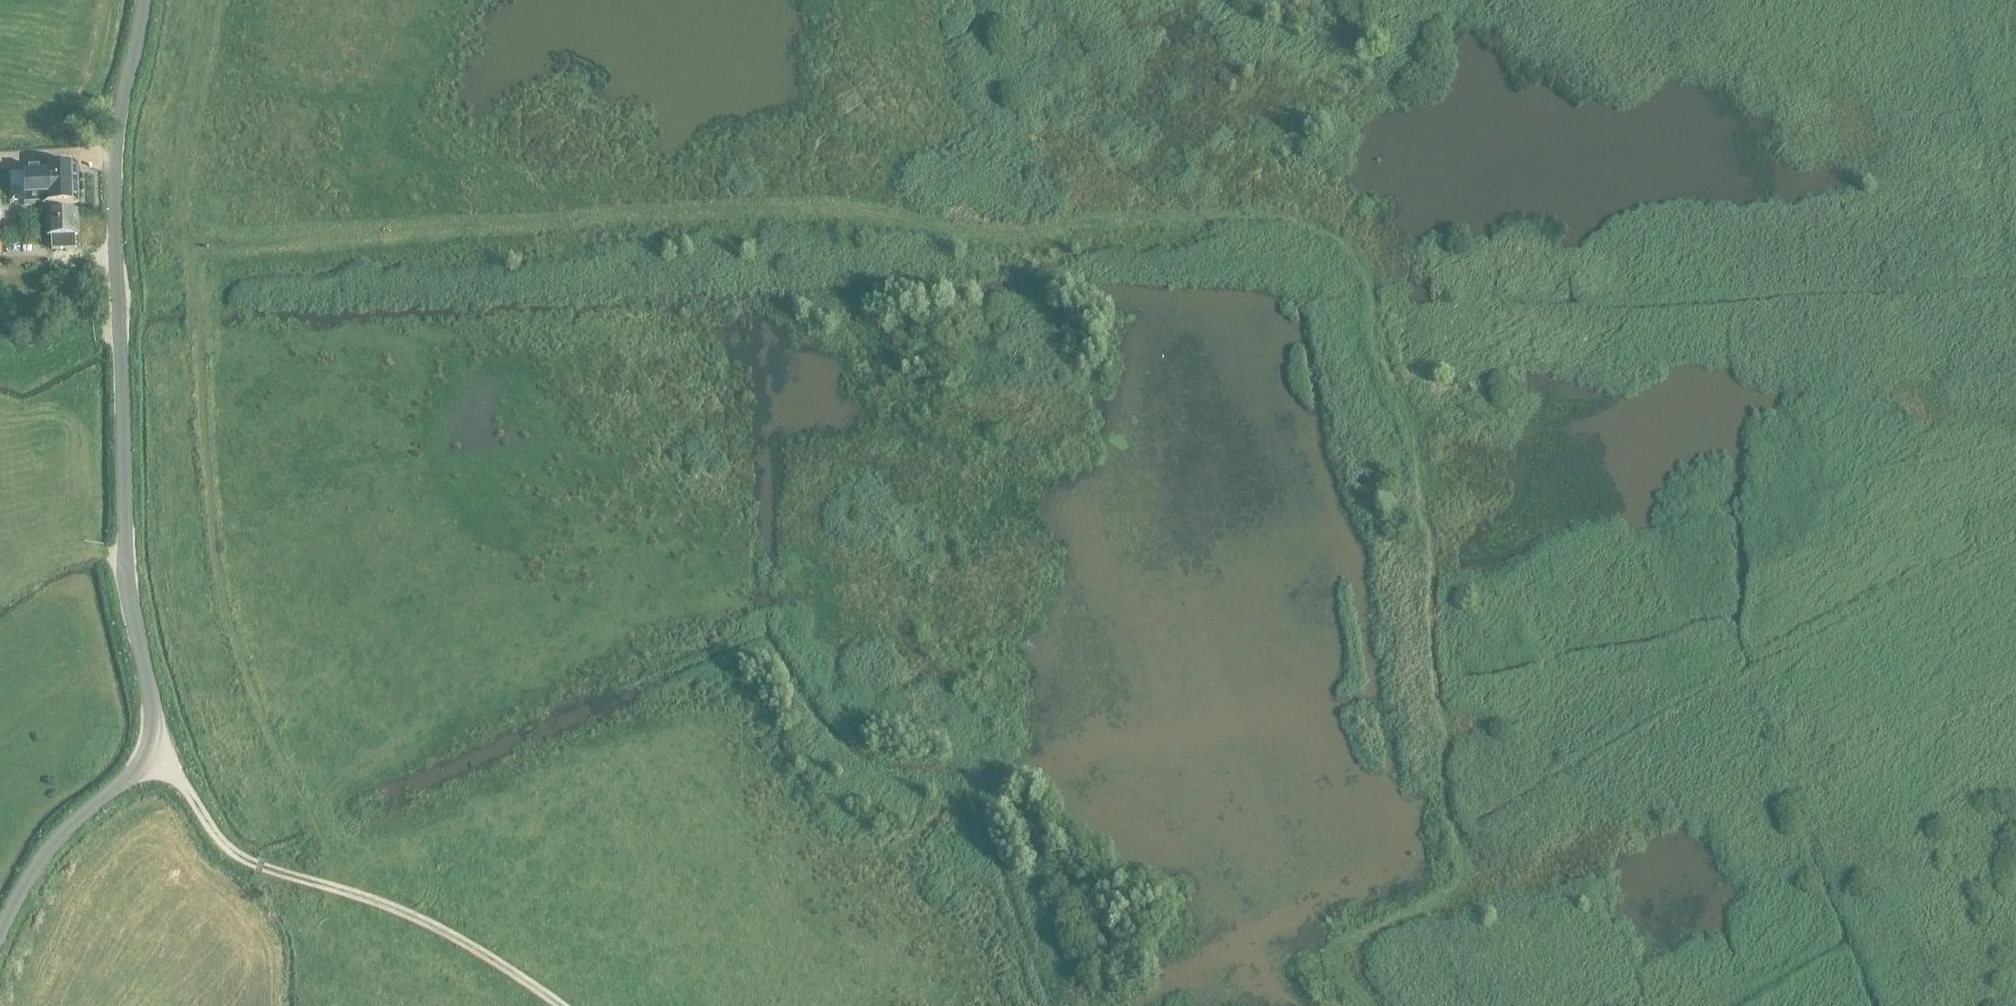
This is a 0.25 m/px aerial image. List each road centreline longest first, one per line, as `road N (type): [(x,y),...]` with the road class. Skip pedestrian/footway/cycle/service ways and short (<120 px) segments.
road 1 (unclassified): [(0,934),(46,851),(139,763),(151,726),(124,552),(114,221),(122,101),(145,0)]
road 2 (track): [(146,750),(242,862),(341,889)]
road 3 (track): [(341,889),(437,928),(559,1005)]

